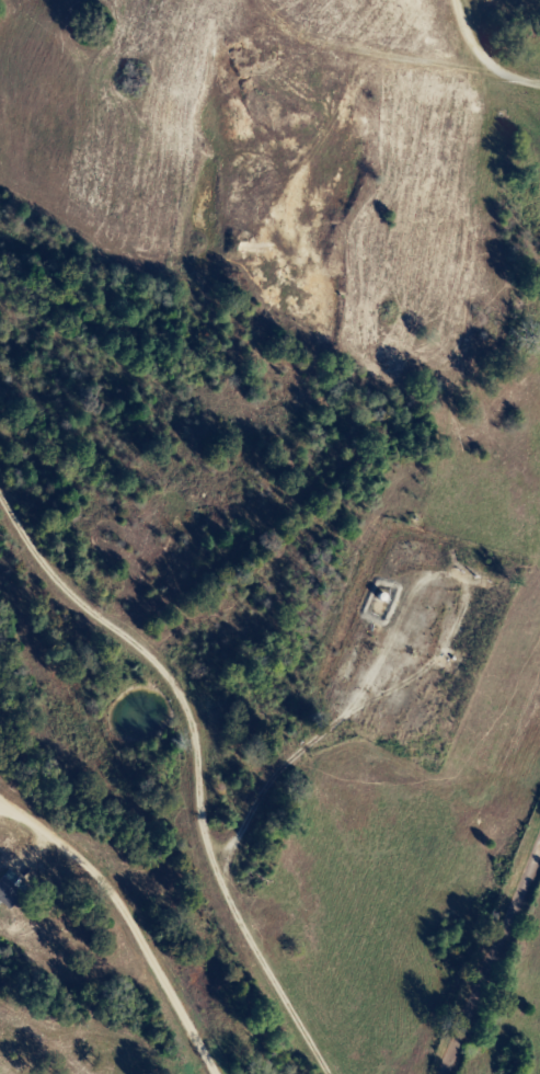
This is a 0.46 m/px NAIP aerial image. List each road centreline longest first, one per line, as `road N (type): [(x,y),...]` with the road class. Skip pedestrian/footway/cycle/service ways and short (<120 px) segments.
road 1 (residential): [(454,1073),(539,840)]

